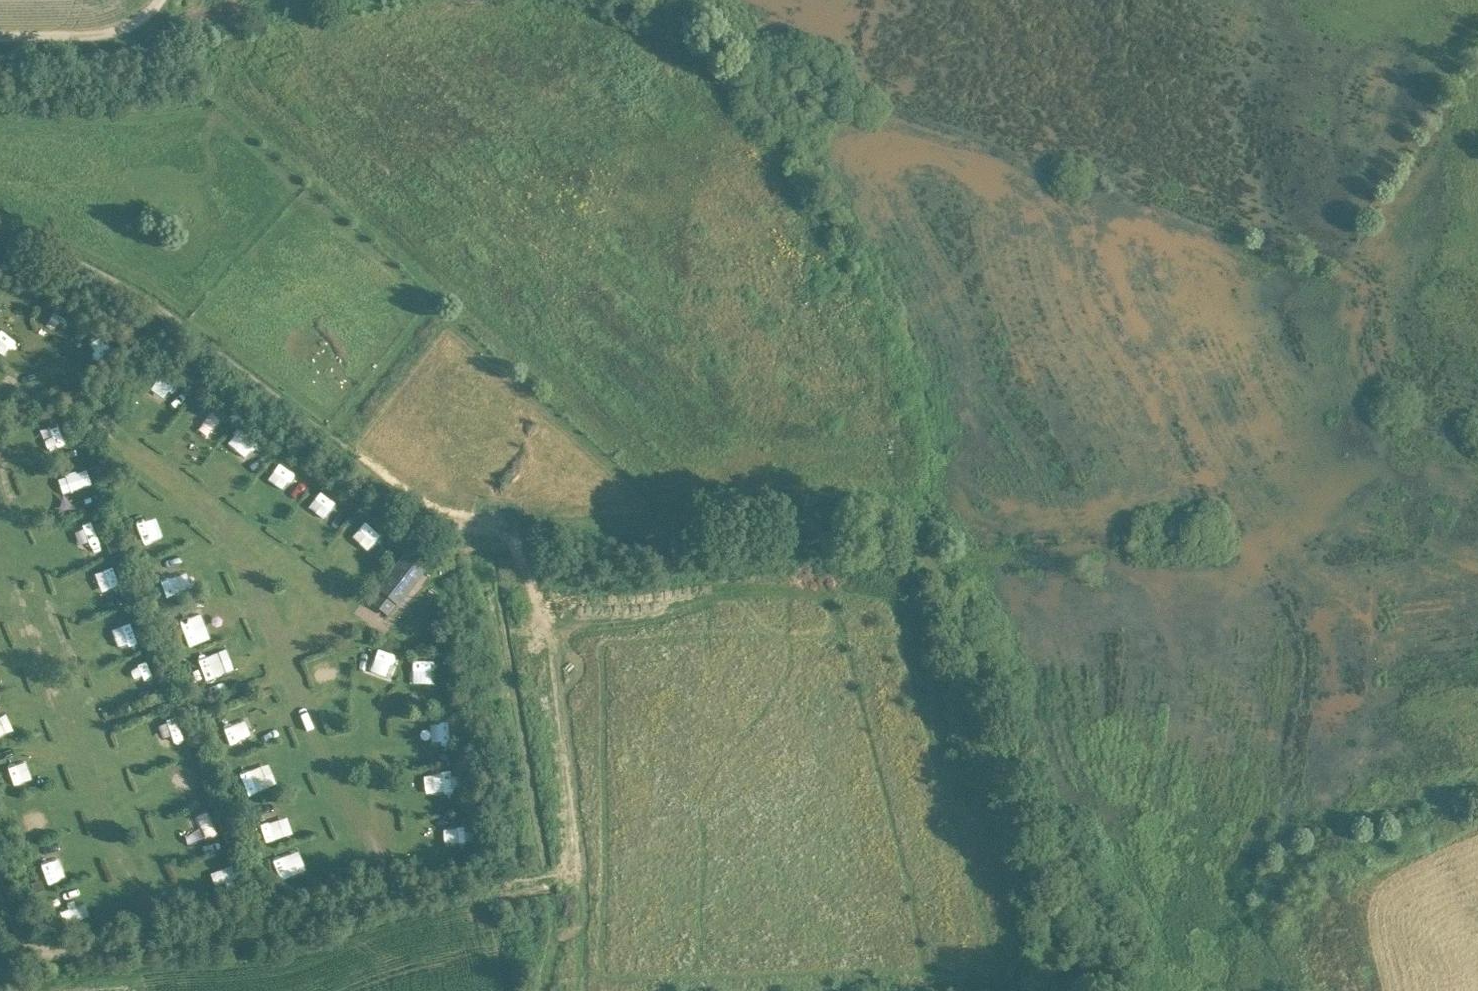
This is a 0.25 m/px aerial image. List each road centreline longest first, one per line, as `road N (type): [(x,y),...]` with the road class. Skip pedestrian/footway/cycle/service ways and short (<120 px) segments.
road 1 (track): [(155,0),(113,34),(0,39)]

